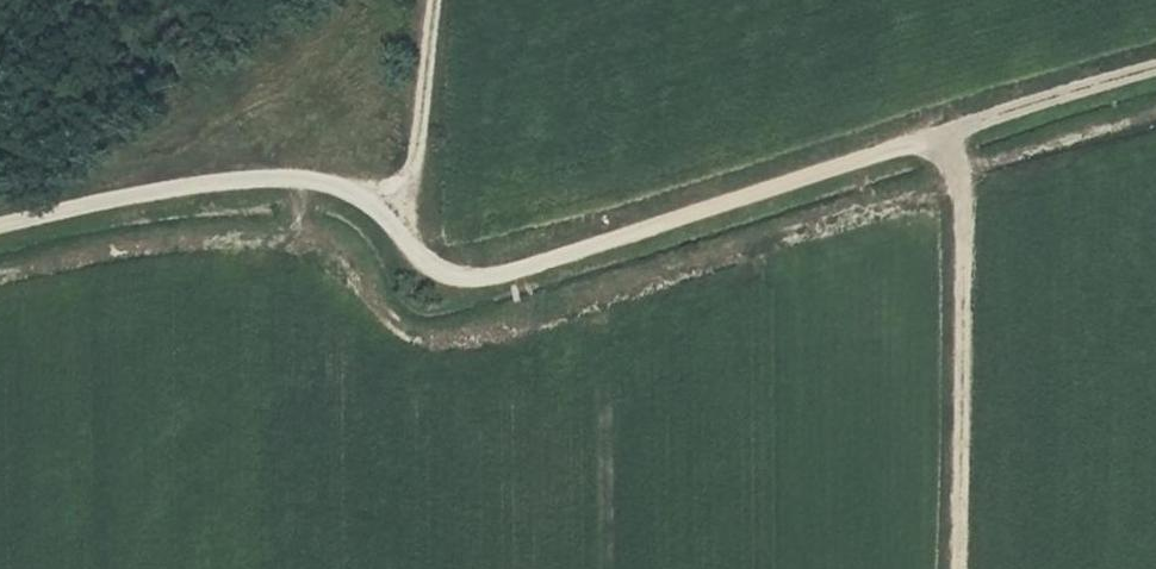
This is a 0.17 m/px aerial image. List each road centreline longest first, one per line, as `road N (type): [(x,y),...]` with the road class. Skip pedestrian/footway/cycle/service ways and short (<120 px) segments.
road 1 (track): [(1155,70),(474,278),(436,267),(392,213),(312,183),(223,186),(0,232)]
road 2 (track): [(965,568),(964,225),(940,134)]
road 3 (track): [(392,213),(415,143),(430,0)]

